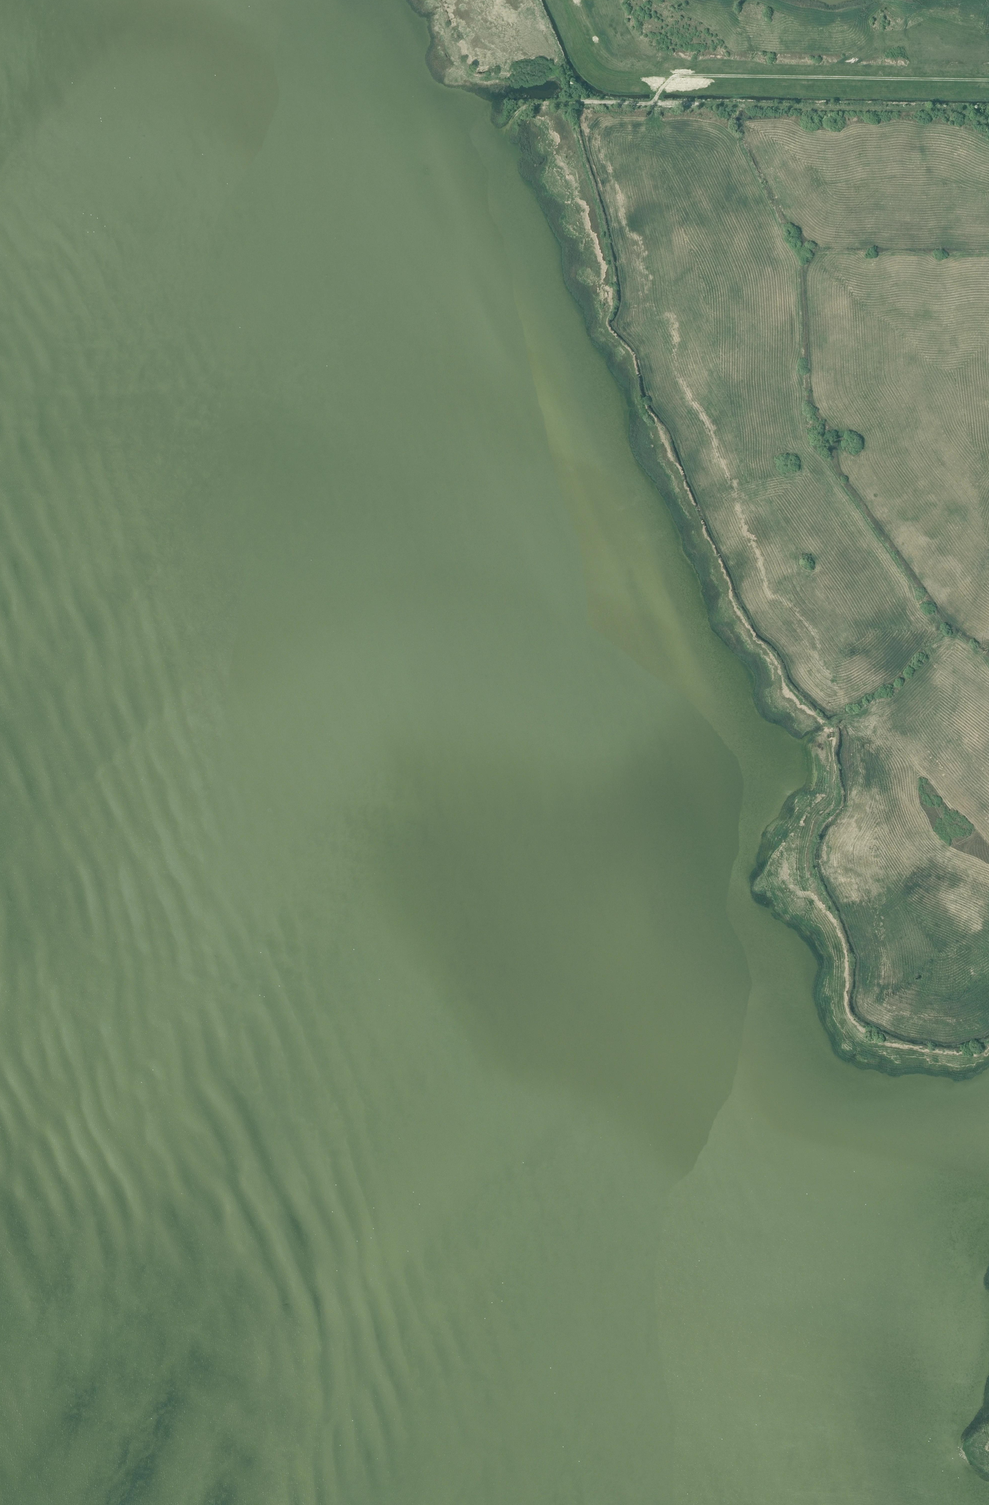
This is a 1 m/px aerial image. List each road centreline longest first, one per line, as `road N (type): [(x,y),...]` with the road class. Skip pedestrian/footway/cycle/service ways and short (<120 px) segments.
road 1 (track): [(512,120),(532,106),(652,103),(677,75),(988,81)]

